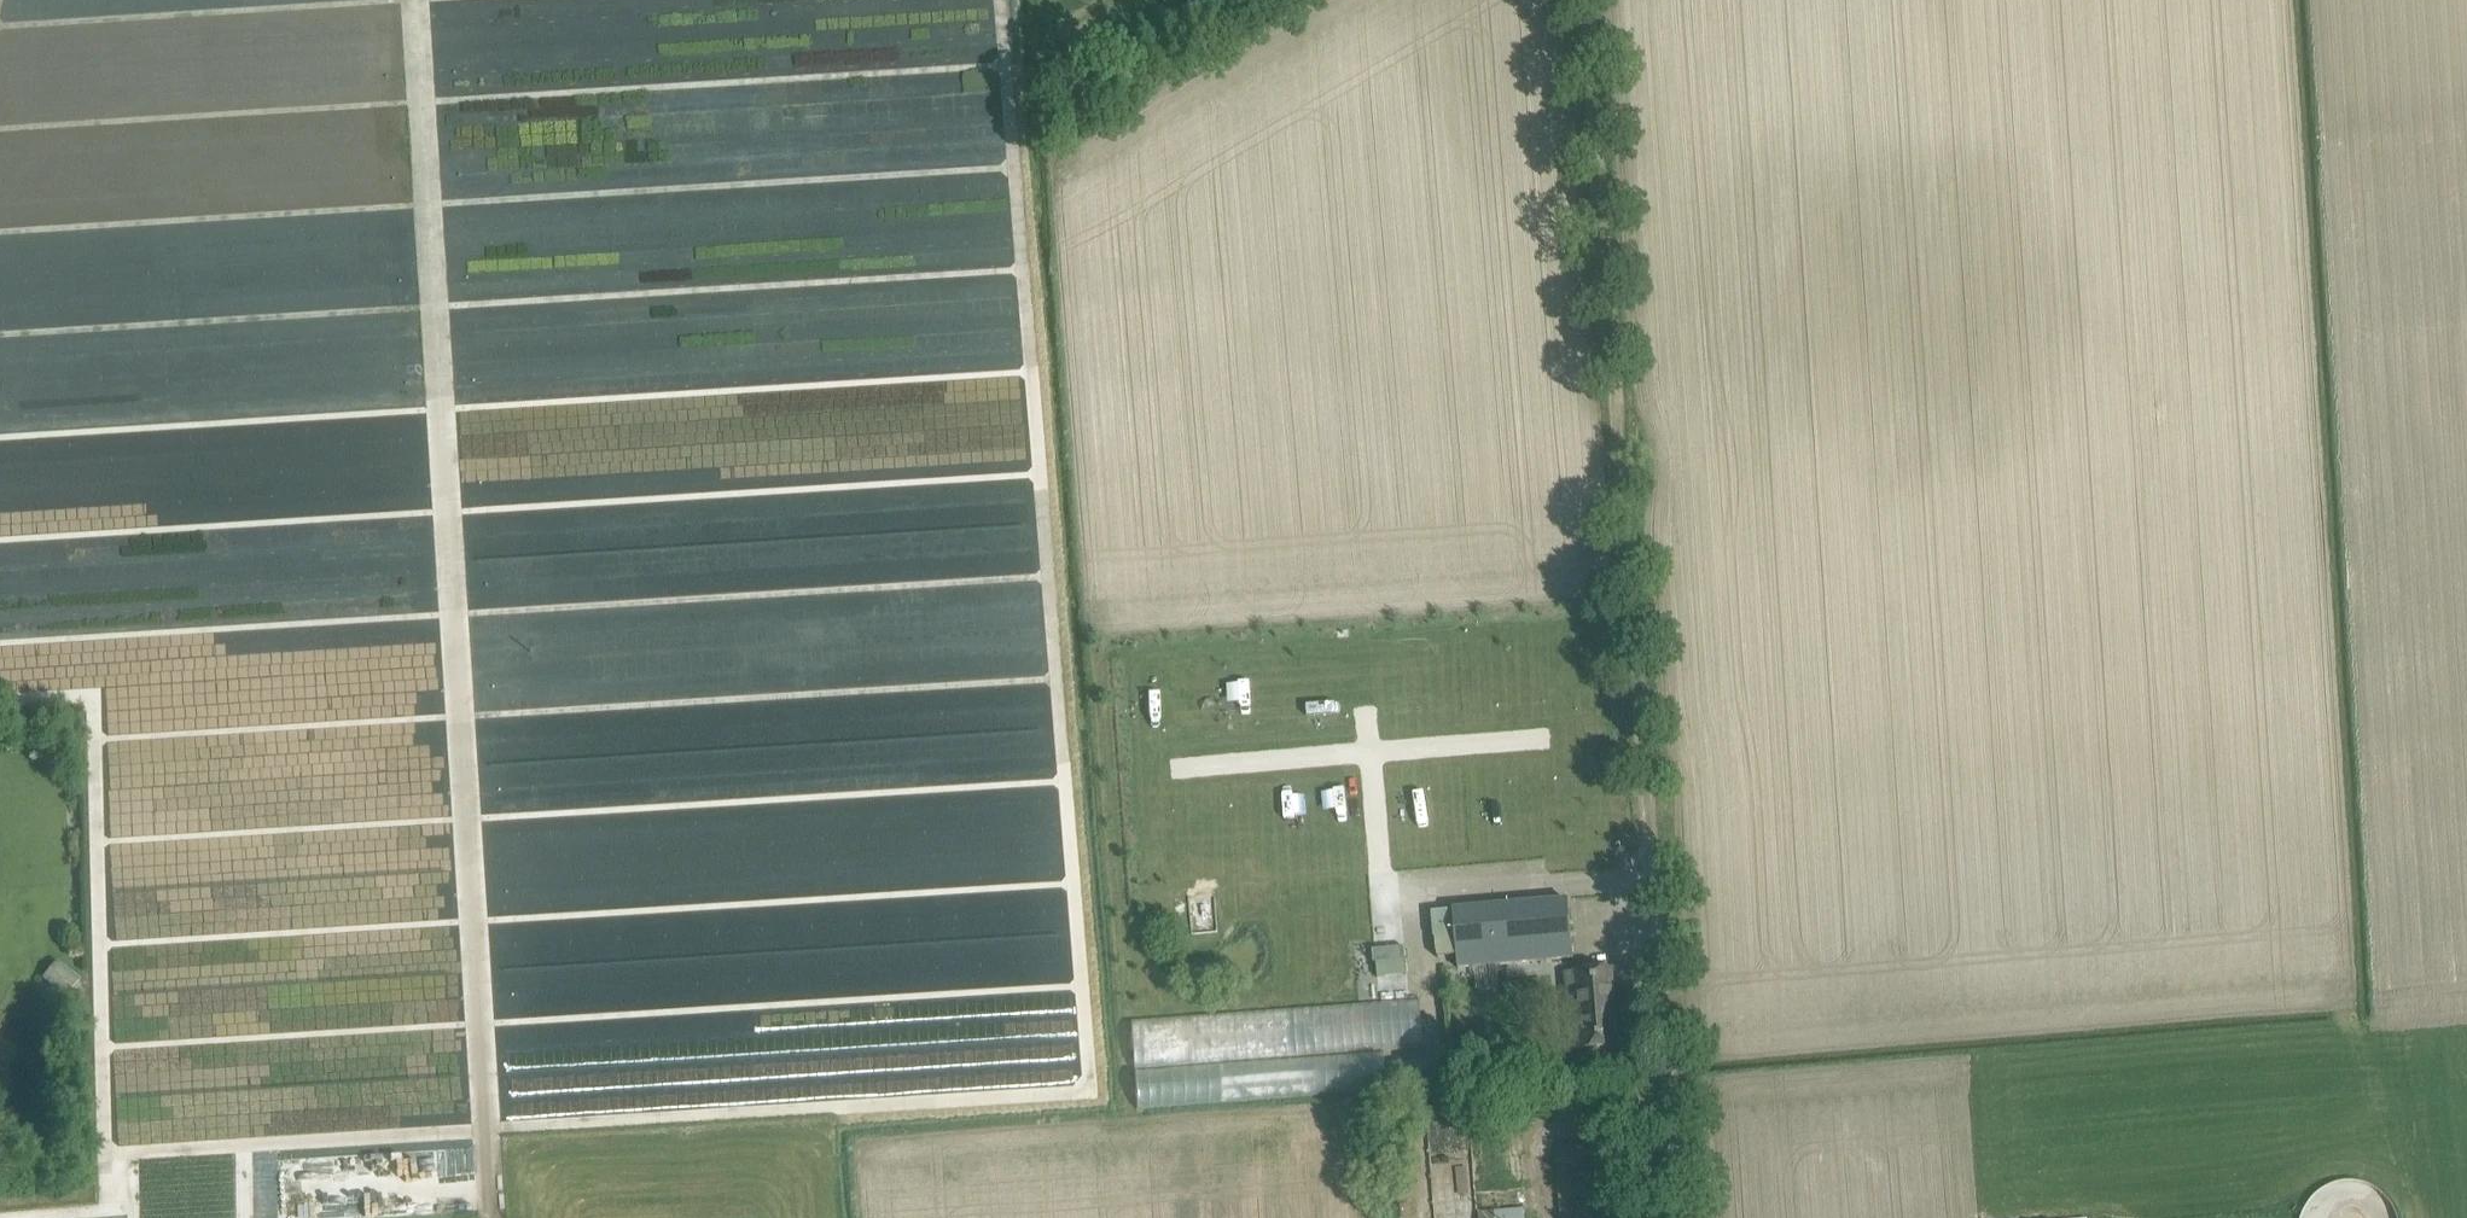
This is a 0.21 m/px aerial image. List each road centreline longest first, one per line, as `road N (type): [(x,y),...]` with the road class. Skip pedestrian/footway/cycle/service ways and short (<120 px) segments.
road 1 (track): [(1626,808),(1563,0)]
road 2 (unclassified): [(1668,1217),(1626,808)]
road 3 (track): [(1014,86),(1167,0)]

